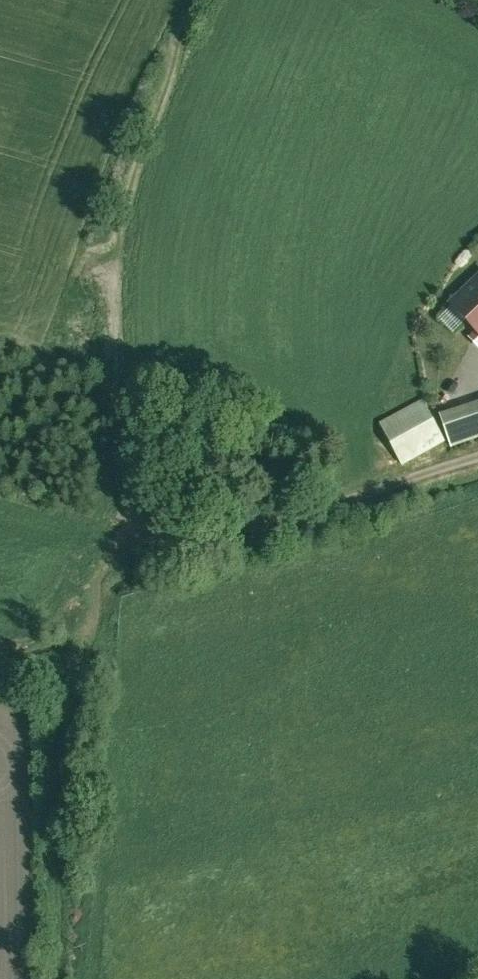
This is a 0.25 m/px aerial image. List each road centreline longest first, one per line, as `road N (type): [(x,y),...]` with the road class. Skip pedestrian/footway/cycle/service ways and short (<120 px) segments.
road 1 (track): [(477,462),(282,521),(130,531),(103,557),(81,652),(69,665),(0,673)]
road 2 (track): [(195,0),(120,219),(113,269),(130,531)]
road 3 (track): [(69,665),(63,978)]

